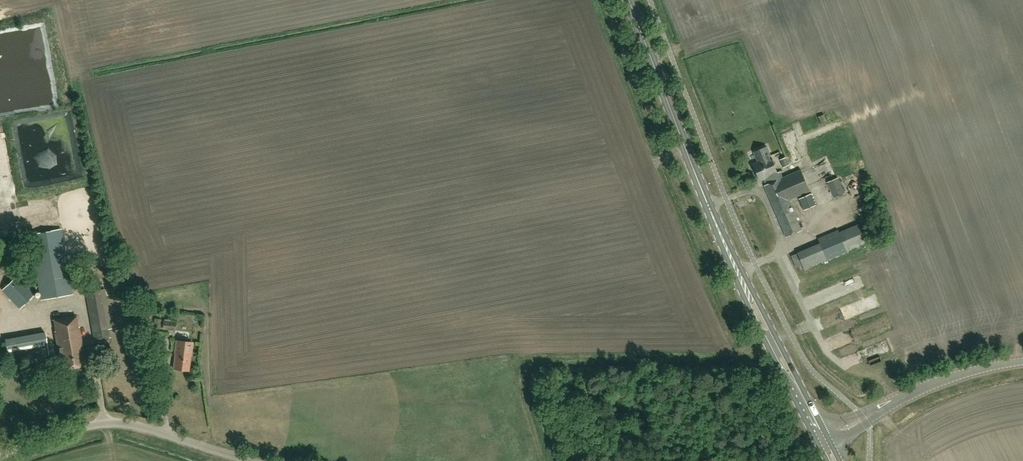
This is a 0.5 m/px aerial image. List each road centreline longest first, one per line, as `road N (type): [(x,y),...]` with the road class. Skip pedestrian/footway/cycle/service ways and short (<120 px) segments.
road 1 (secondary): [(789,371),(695,171),(630,0)]
road 2 (unclassified): [(0,453),(118,422),(250,460)]
road 3 (tertiary): [(823,440),(932,385),(1022,362)]

